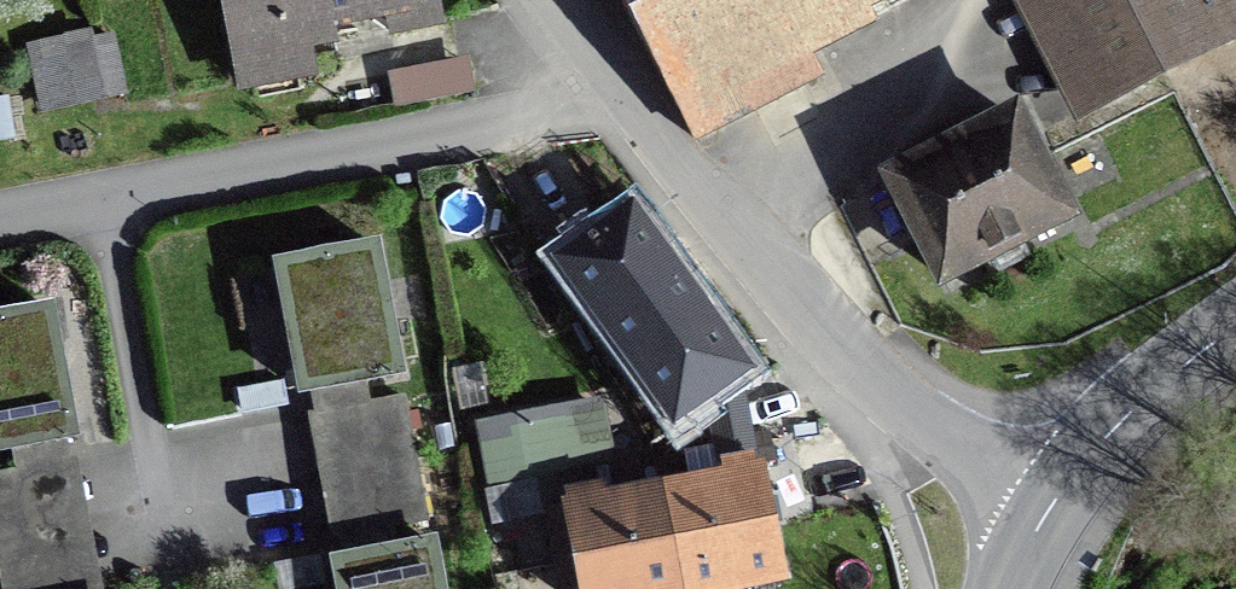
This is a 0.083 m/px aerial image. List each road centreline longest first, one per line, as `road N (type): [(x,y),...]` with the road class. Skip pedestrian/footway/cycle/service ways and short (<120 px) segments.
road 1 (residential): [(0,214),(628,99)]
road 2 (residential): [(1051,505),(865,370),(628,99)]
road 3 (tertiary): [(1051,505),(1106,435),(1235,331)]
road 4 (residential): [(628,99),(560,0)]

